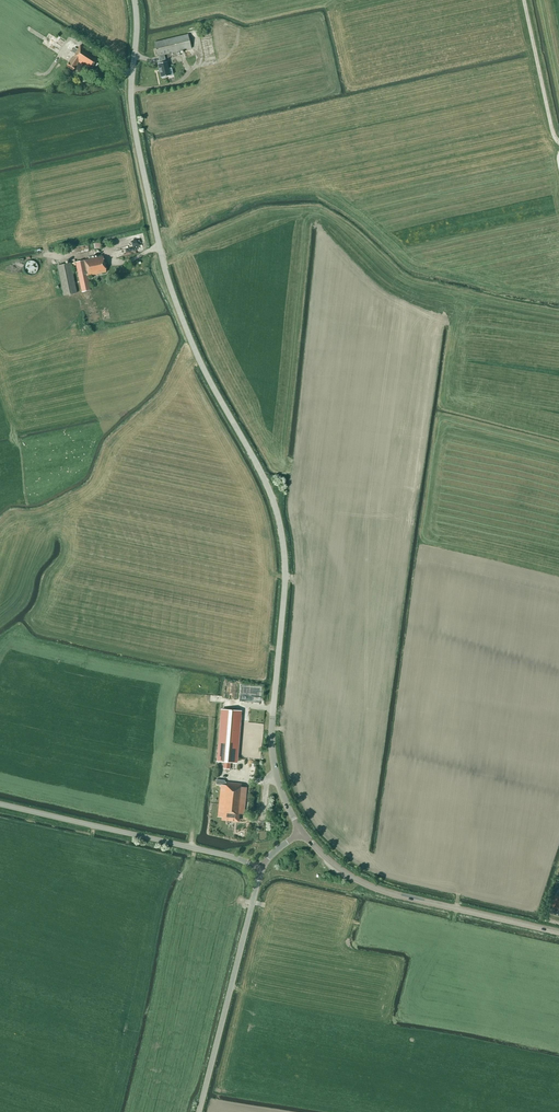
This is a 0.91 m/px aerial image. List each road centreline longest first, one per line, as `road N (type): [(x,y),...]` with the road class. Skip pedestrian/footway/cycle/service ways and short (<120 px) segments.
road 1 (tertiary): [(302,832),(281,789),(272,742),(285,578),(280,529),(164,268),(132,115),(134,0)]
road 2 (tertiary): [(558,932),(375,888),(302,832)]
road 3 (tertiary): [(0,804),(260,869)]
road 4 (tertiary): [(199,1111),(260,869)]

